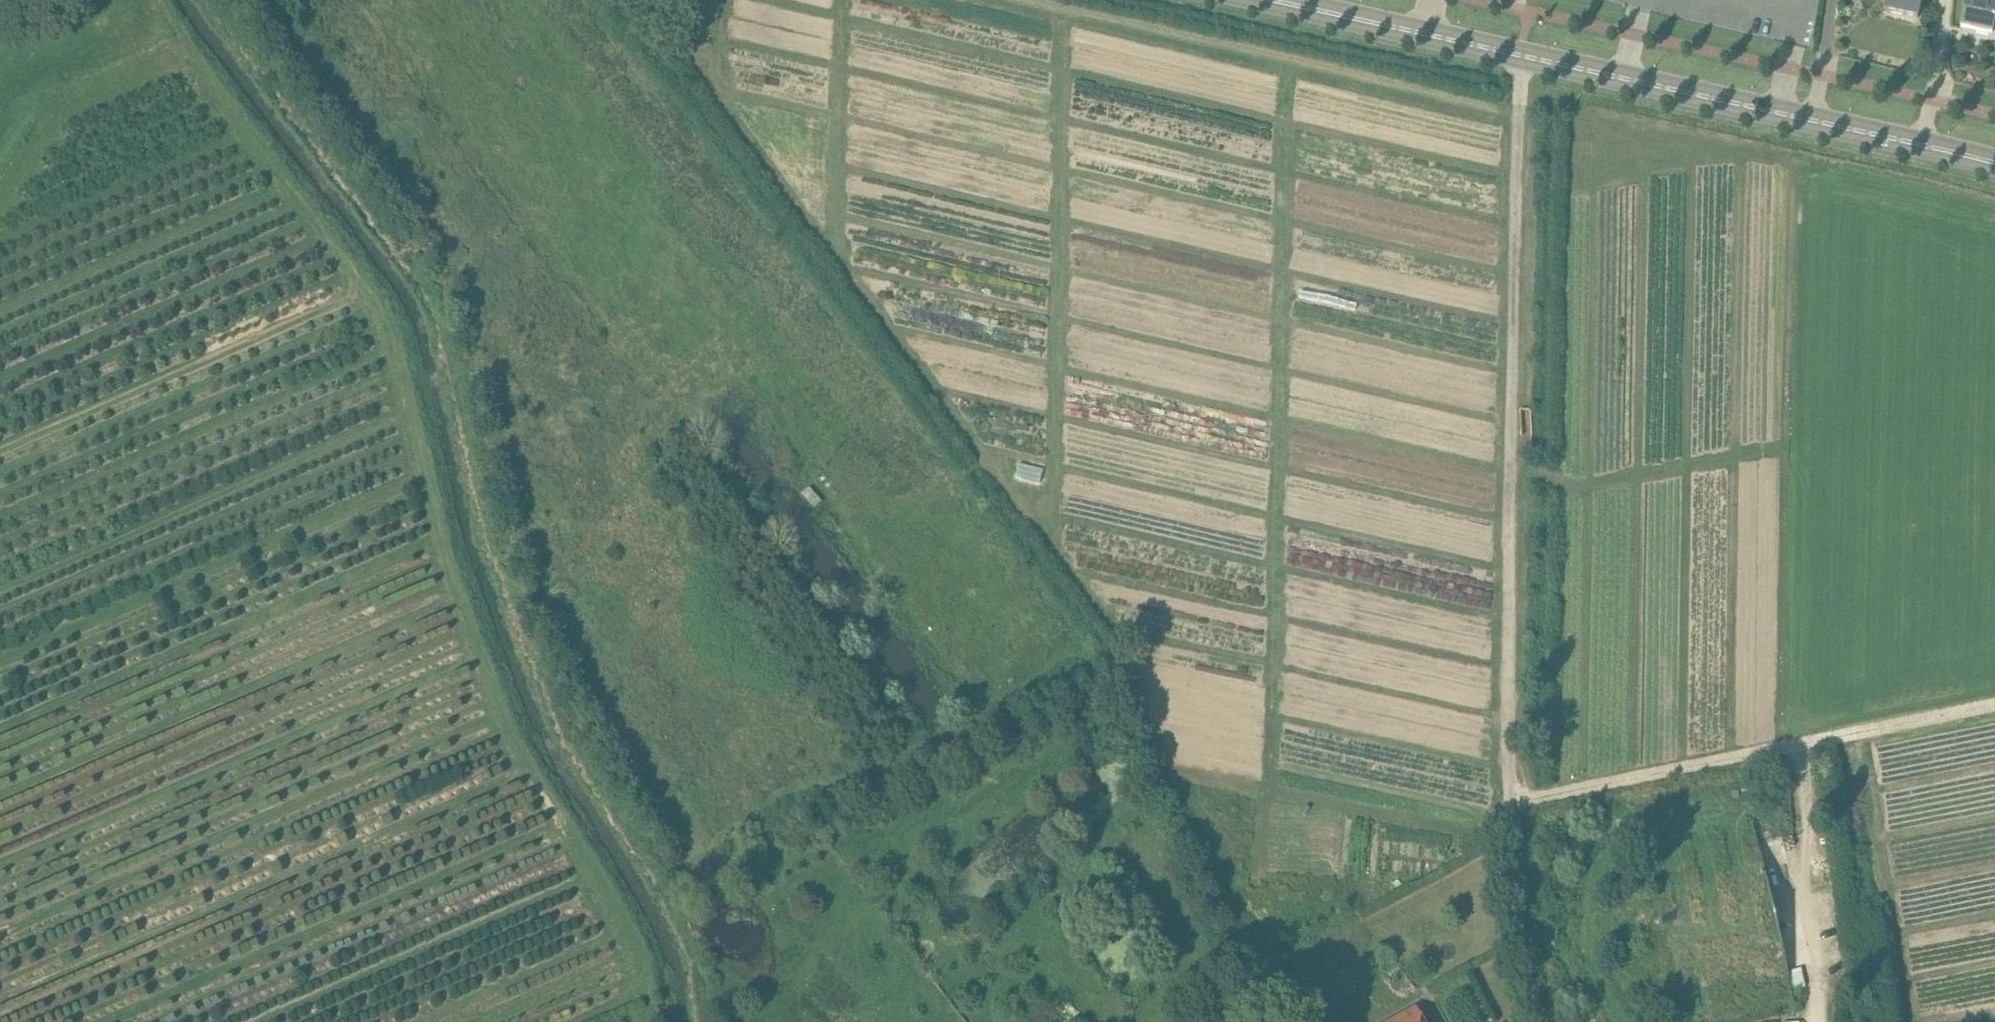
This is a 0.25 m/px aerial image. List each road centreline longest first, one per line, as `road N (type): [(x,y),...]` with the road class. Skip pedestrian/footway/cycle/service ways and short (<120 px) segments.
road 1 (track): [(1524,56),(1508,805),(1516,941),(1535,1021)]
road 2 (secondary): [(1272,0),(1994,162)]
road 3 (track): [(1994,707),(1508,805)]

